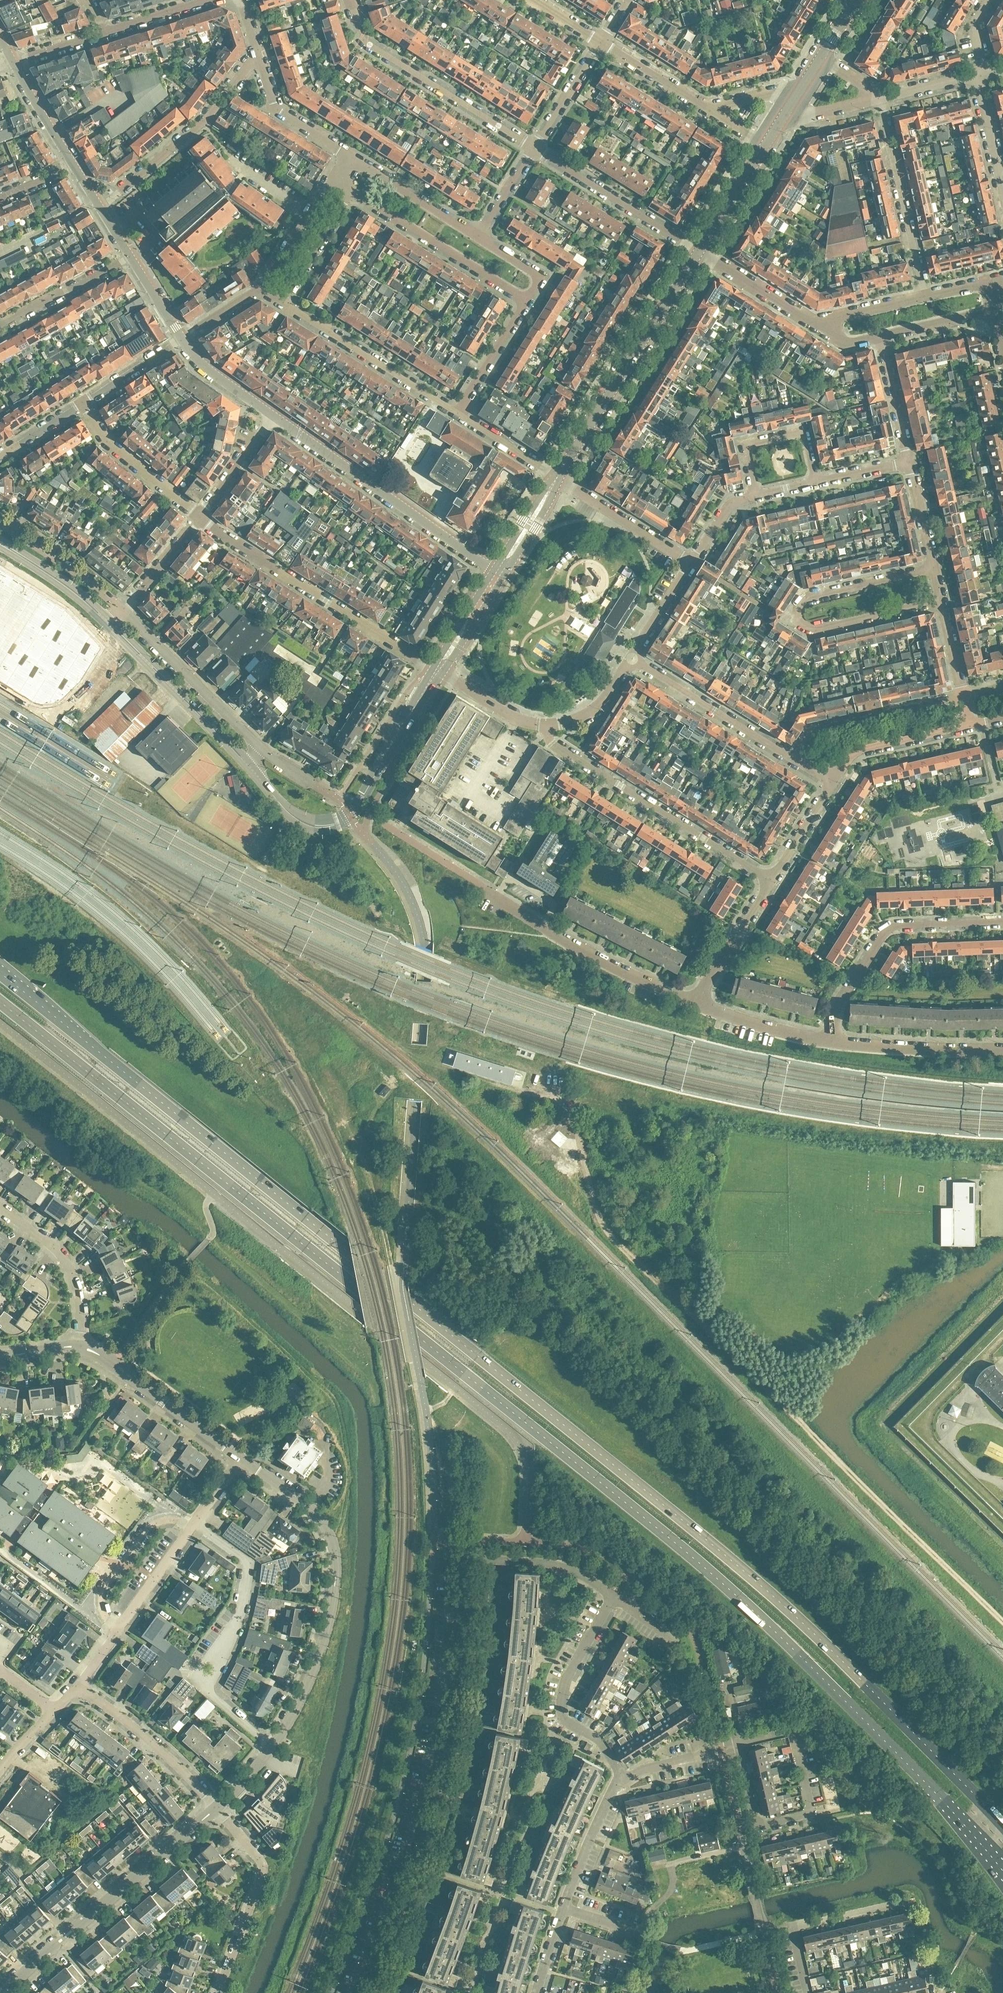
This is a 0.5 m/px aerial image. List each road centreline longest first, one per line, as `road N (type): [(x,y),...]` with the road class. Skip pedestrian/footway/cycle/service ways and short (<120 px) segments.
road 1 (primary): [(0,1003),(698,1567),(850,1704),(1002,1870)]
road 2 (primary): [(1002,1825),(756,1581),(0,973)]
road 3 (residential): [(354,1992),(418,1807),(453,1569)]
road 4 (residential): [(621,1781),(598,1742),(561,1712),(564,1684),(611,1594),(542,1563),(460,1558),(453,1569)]
road 5 (tertiary): [(272,1747),(315,1666),(336,1561),(315,1511),(241,1456)]
road 6 (residential): [(941,601),(815,629),(798,616),(806,598),(933,568)]
road 7 (residential): [(194,1522),(247,1563),(240,1615),(203,1678),(272,1747)]
road 8 (tertiary): [(4,1992),(217,1807)]
road 9 (residential): [(437,670),(201,517)]
road 10 (residential): [(772,881),(553,744),(549,725)]
road 11 (residential): [(274,414),(499,571)]
road 12 (tertiary): [(559,475),(698,253)]
road 13 (residential): [(534,148),(372,47),(350,0)]
road 14 (residential): [(831,1041),(840,1002),(890,928),(1002,921)]
road 15 (residential): [(695,1002),(624,971),(487,891)]
road 16 (residential): [(100,207),(206,120),(258,55)]
road 17 (residential): [(739,1744),(759,1820),(801,1816),(809,1808),(795,1741),(781,1733)]
road 18 (residential): [(527,300),(350,190)]
road 19 (residential): [(218,1992),(262,1862),(217,1807)]
road 20 (residential): [(458,412),(283,301)]
road 21 (residential): [(924,296),(879,98)]
road 22 (tertiary): [(247,765),(107,622)]
road 23 (tertiary): [(241,1456),(80,1346)]
road 24 (residential): [(698,253),(534,148)]
road 25 (residential): [(260,747),(122,611)]
road 26 (residential): [(795,760),(632,659)]
road 27 (residential): [(808,1992),(792,1924),(905,1902)]
road 28 (residential): [(795,760),(818,731),(962,697)]
road 29 (residential): [(217,1807),(163,1751),(80,1685)]
road 30 (residential): [(80,1346),(79,1296),(66,1261),(0,1207)]
road 31 (residential): [(831,1041),(1002,1049)]
road 32 (residential): [(201,517),(105,440),(82,403)]
road 33 (residential): [(190,1527),(171,1519),(151,1525),(106,1585),(103,1611),(118,1629)]
road 34 (tertiary): [(356,807),(437,670)]
road 35 (residential): [(692,562),(559,475)]
road 36 (residential): [(755,496),(747,455),(754,443),(802,435),(816,482)]
road 37 (residential): [(833,781),(864,749),(969,725)]
road 38 (residential): [(122,611),(0,523)]
road 39 (residential): [(0,325),(131,256)]
road 40 (residential): [(695,1002),(772,881)]
road 41 (residential): [(479,236),(358,162)]
road 42 (residential): [(831,1041),(695,1002)]
road 43 (residential): [(346,154),(279,109),(258,55)]
road 44 (residential): [(563,1906),(621,1781)]
road 45 (tertiary): [(356,807),(331,822),(307,821),(247,765)]
road 46 (tertiary): [(107,622),(0,543)]
road 47 (residential): [(811,322),(698,253)]
road 48 (residential): [(458,412),(527,300)]
road 49 (residential): [(262,289),(332,179)]
road 50 (residential): [(283,301),(350,190)]
road 51 (residential): [(909,461),(880,336)]
road 52 (tertiary): [(698,253),(766,145)]
road 53 (residential): [(708,109),(600,43)]
road 54 (residential): [(201,517),(274,414)]
road 55 (residential): [(549,725),(514,717),(437,670)]
road 56 (residential): [(118,1629),(190,1527)]
road 57 (residential): [(534,148),(600,43)]
road 58 (residential): [(621,1781),(739,1744)]
road 59 (residential): [(122,611),(201,517)]
road 60 (residential): [(82,403),(184,337)]

